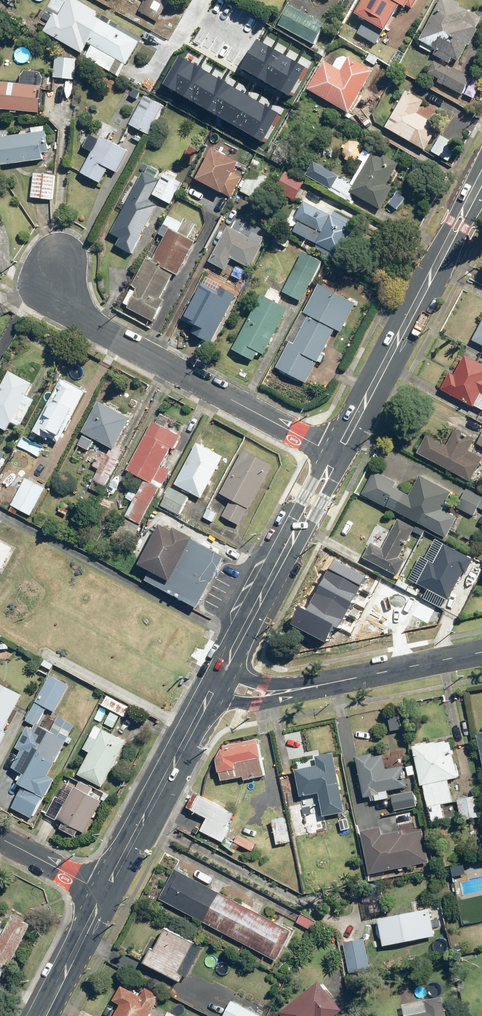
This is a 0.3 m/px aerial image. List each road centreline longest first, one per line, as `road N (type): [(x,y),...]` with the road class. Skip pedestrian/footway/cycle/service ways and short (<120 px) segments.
road 1 (residential): [(339,454),(93,325),(66,298),(57,267)]
road 2 (tertiary): [(481,180),(339,454)]
road 3 (tertiary): [(339,454),(228,666)]
road 4 (tertiary): [(201,719),(105,892)]
road 5 (residential): [(317,686),(481,652)]
road 6 (tertiary): [(105,892),(41,1015)]
road 7 (residential): [(317,686),(231,702),(201,719)]

